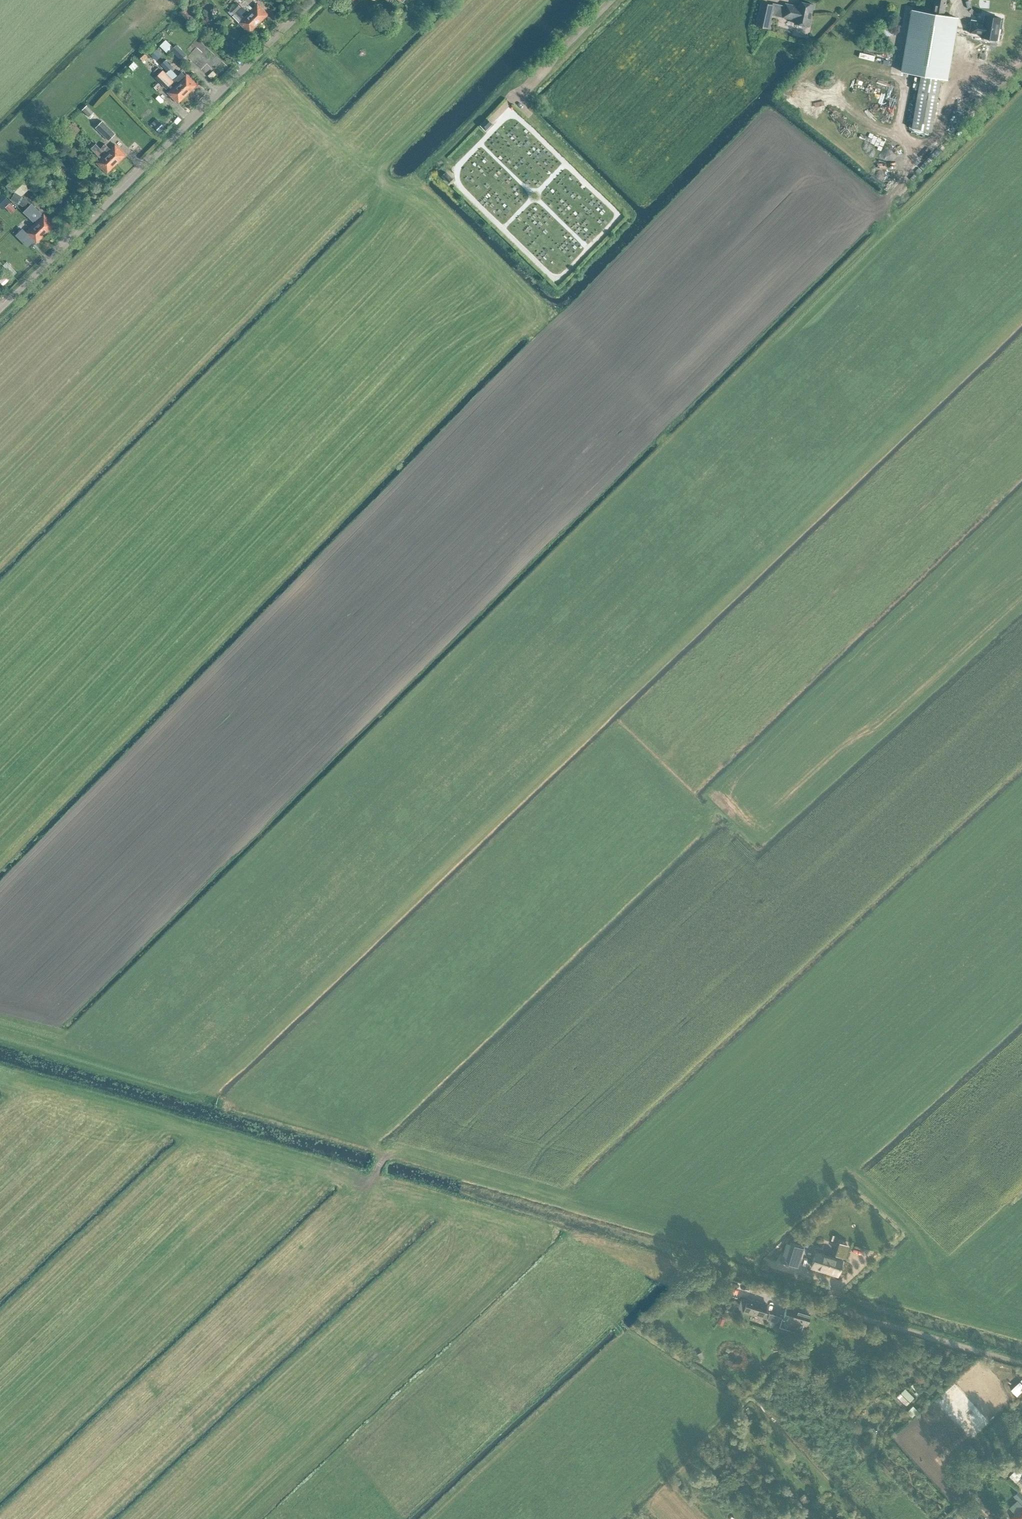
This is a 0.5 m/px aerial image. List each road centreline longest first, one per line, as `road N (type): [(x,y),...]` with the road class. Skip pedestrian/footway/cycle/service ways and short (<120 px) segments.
road 1 (unclassified): [(0,312),(309,0)]
road 2 (track): [(1021,1364),(841,1311),(836,1284)]

